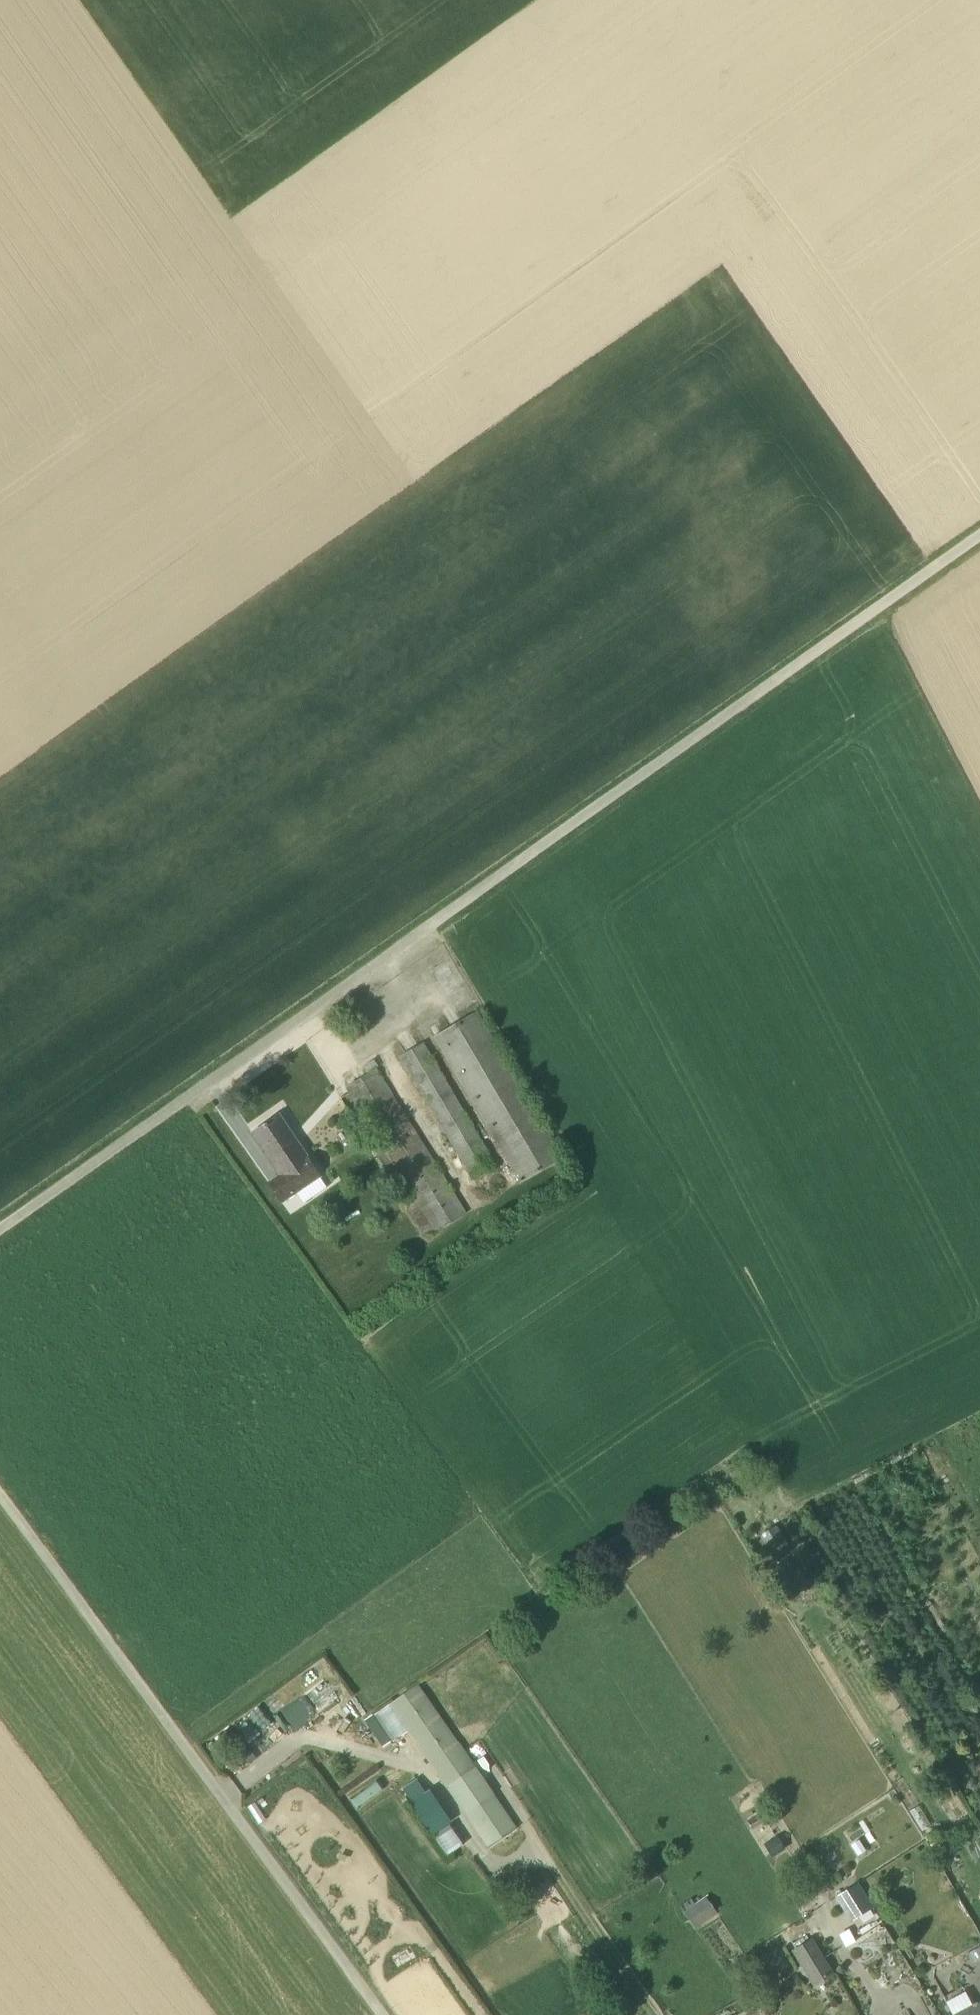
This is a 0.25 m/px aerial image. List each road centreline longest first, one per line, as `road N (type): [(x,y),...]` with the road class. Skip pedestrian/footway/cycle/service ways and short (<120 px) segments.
road 1 (unclassified): [(0,1228),(979,535)]
road 2 (unclassified): [(391,2014),(0,1489)]

